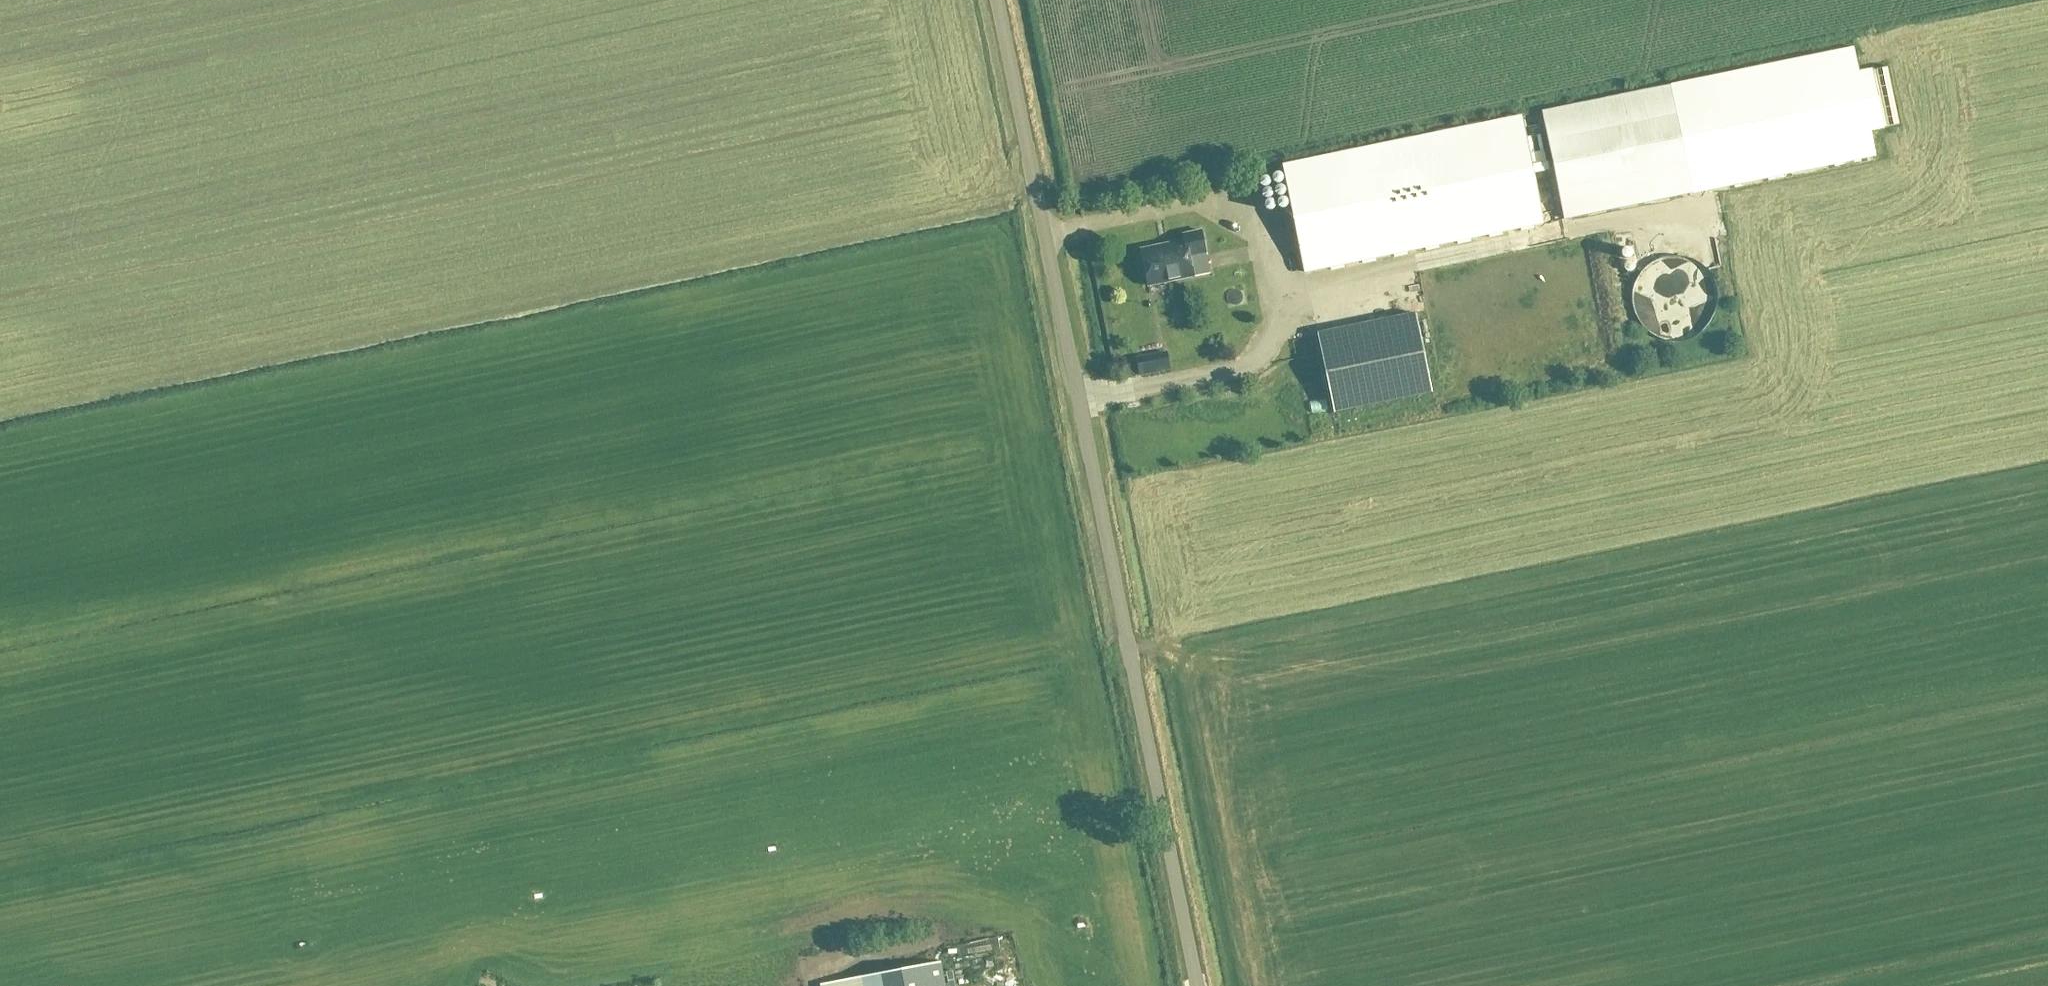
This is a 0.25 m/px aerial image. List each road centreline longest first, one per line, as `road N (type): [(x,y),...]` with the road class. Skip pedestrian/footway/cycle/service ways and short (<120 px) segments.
road 1 (unclassified): [(1198,985),(998,0)]

